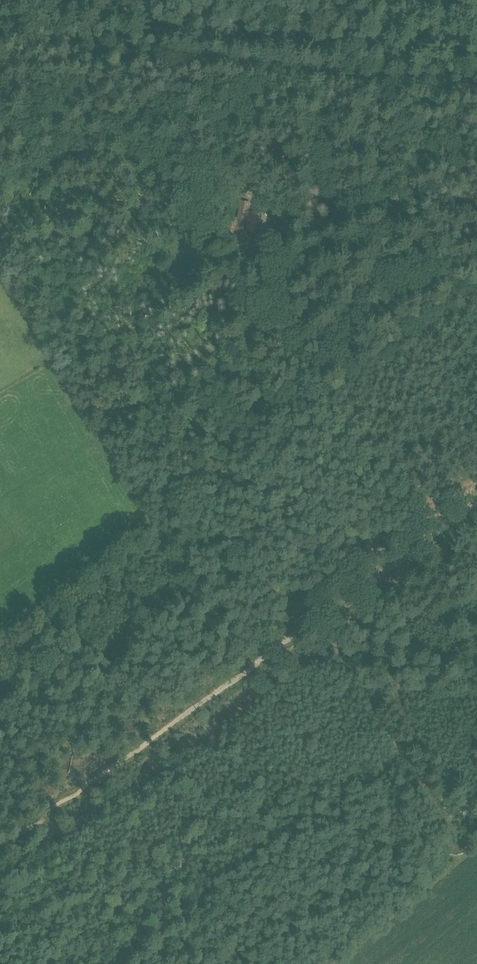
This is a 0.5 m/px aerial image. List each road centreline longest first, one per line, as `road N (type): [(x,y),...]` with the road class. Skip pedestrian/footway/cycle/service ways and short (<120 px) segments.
road 1 (track): [(476,492),(0,845)]
road 2 (track): [(0,39),(476,90)]

